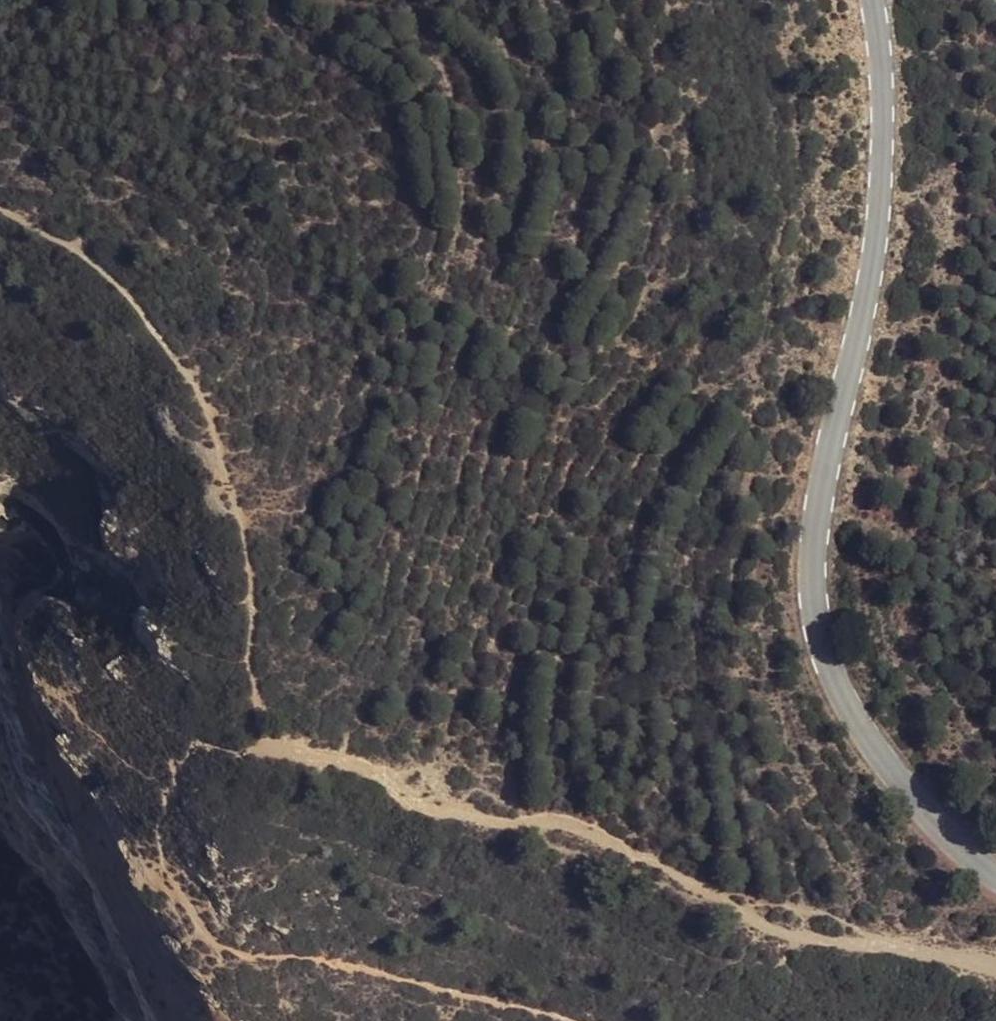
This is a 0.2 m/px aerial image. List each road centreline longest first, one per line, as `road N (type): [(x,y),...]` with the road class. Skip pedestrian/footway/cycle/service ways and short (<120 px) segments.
road 1 (tertiary): [(870,0),(881,89),(878,213),(818,502),(813,603),(832,679),(861,729),(928,817),(995,877)]
road 2 (track): [(261,748),(390,774),(471,816),(560,822),(802,934),(995,965)]

